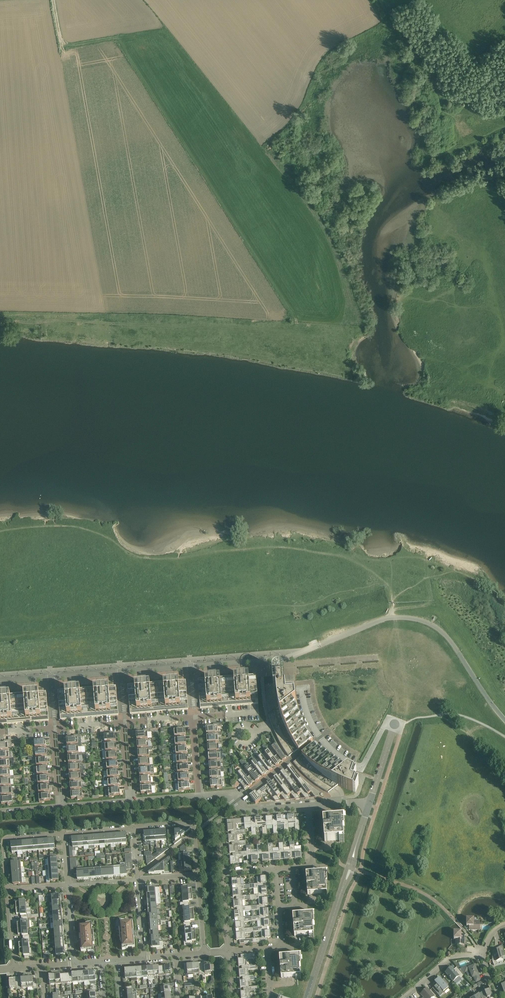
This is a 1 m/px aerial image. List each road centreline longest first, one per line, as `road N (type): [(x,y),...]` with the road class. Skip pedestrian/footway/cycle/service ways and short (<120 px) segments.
road 1 (unclassified): [(504,720),(441,631),(403,618),(288,658),(0,681)]
road 2 (residential): [(395,725),(387,723),(361,768),(346,761),(310,720),(300,682),(311,682)]

